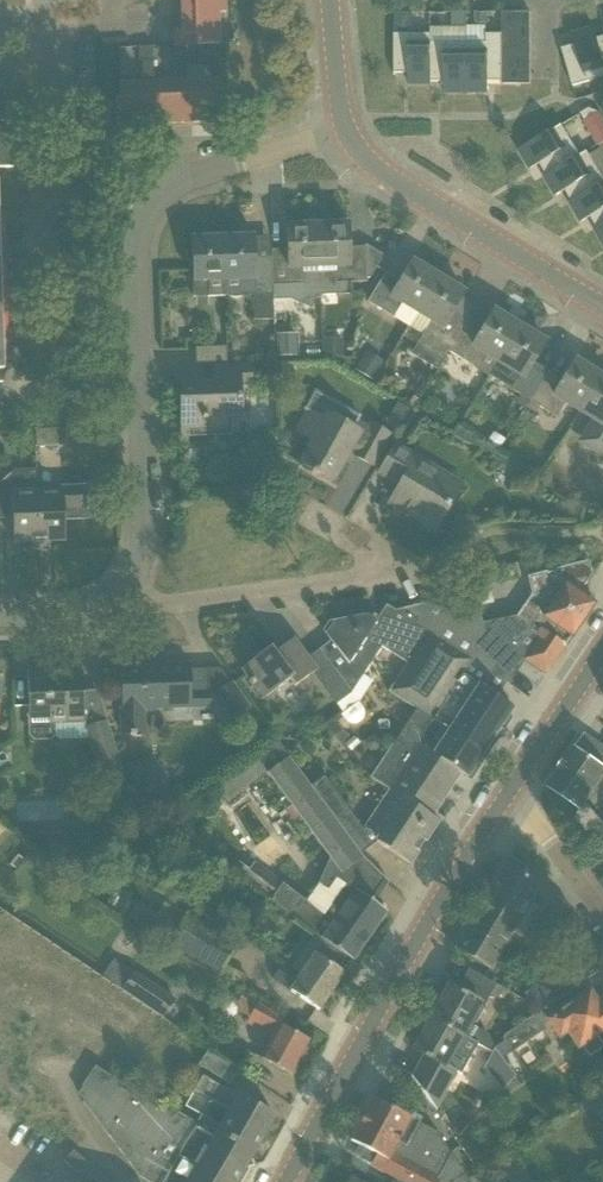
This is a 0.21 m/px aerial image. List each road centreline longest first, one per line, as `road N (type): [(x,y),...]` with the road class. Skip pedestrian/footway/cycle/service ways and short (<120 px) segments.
road 1 (residential): [(289,1181),(502,810)]
road 2 (residential): [(125,588),(142,536),(130,310),(136,262),(165,211)]
road 3 (residential): [(125,588),(160,604),(223,602),(367,579),(385,560),(311,519)]
road 4 (residential): [(602,304),(377,169),(345,124)]
road 5 (residential): [(0,27),(24,26),(55,51),(58,115),(165,211)]
road 6 (residential): [(165,211),(182,193),(345,124)]
road 7 (residential): [(502,810),(602,660)]
road 8 (residential): [(602,917),(502,810)]
road 9 (residential): [(0,616),(78,612),(125,588)]
road 10 (residential): [(345,124),(330,0)]

